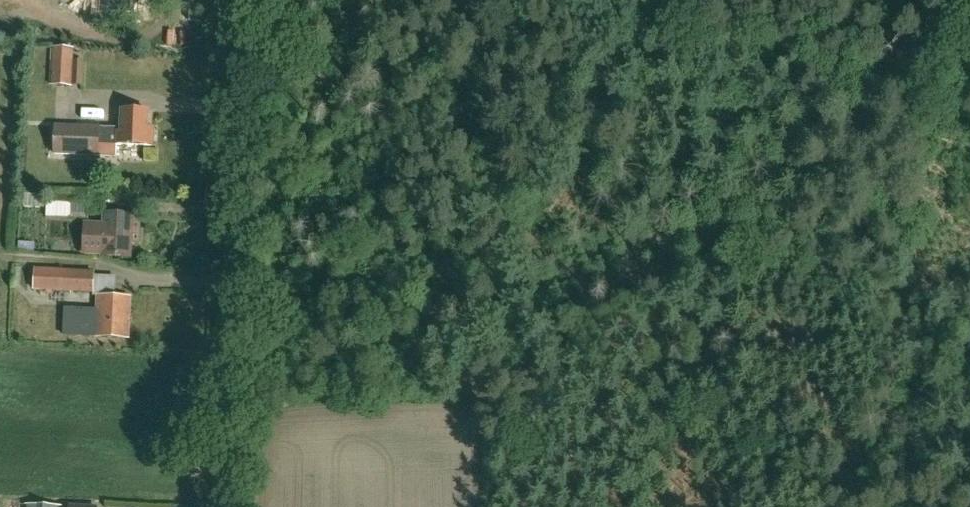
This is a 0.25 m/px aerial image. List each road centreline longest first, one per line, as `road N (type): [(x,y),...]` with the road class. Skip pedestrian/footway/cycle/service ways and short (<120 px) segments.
road 1 (residential): [(225,506),(247,0)]

